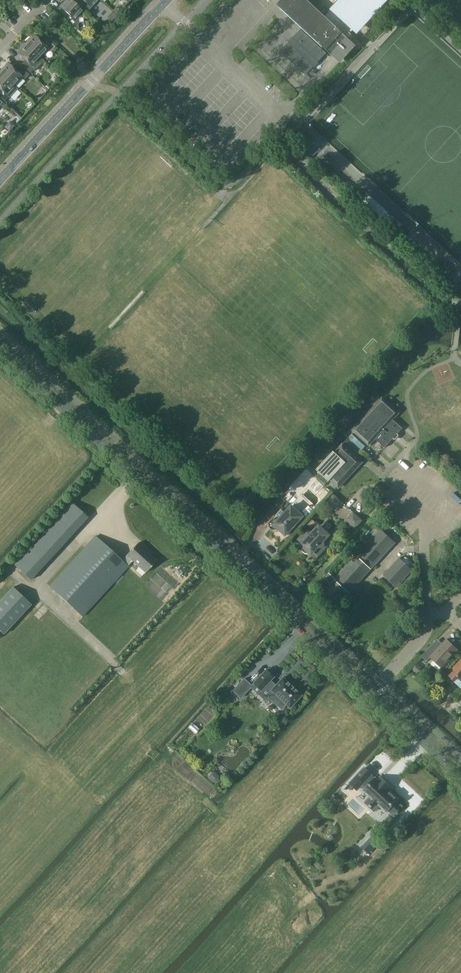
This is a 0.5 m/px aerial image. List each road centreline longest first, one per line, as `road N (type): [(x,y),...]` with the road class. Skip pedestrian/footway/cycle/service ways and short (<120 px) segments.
road 1 (tertiary): [(371,692),(0,348)]
road 2 (tertiary): [(0,180),(165,0)]
road 3 (tertiary): [(460,776),(371,692)]

